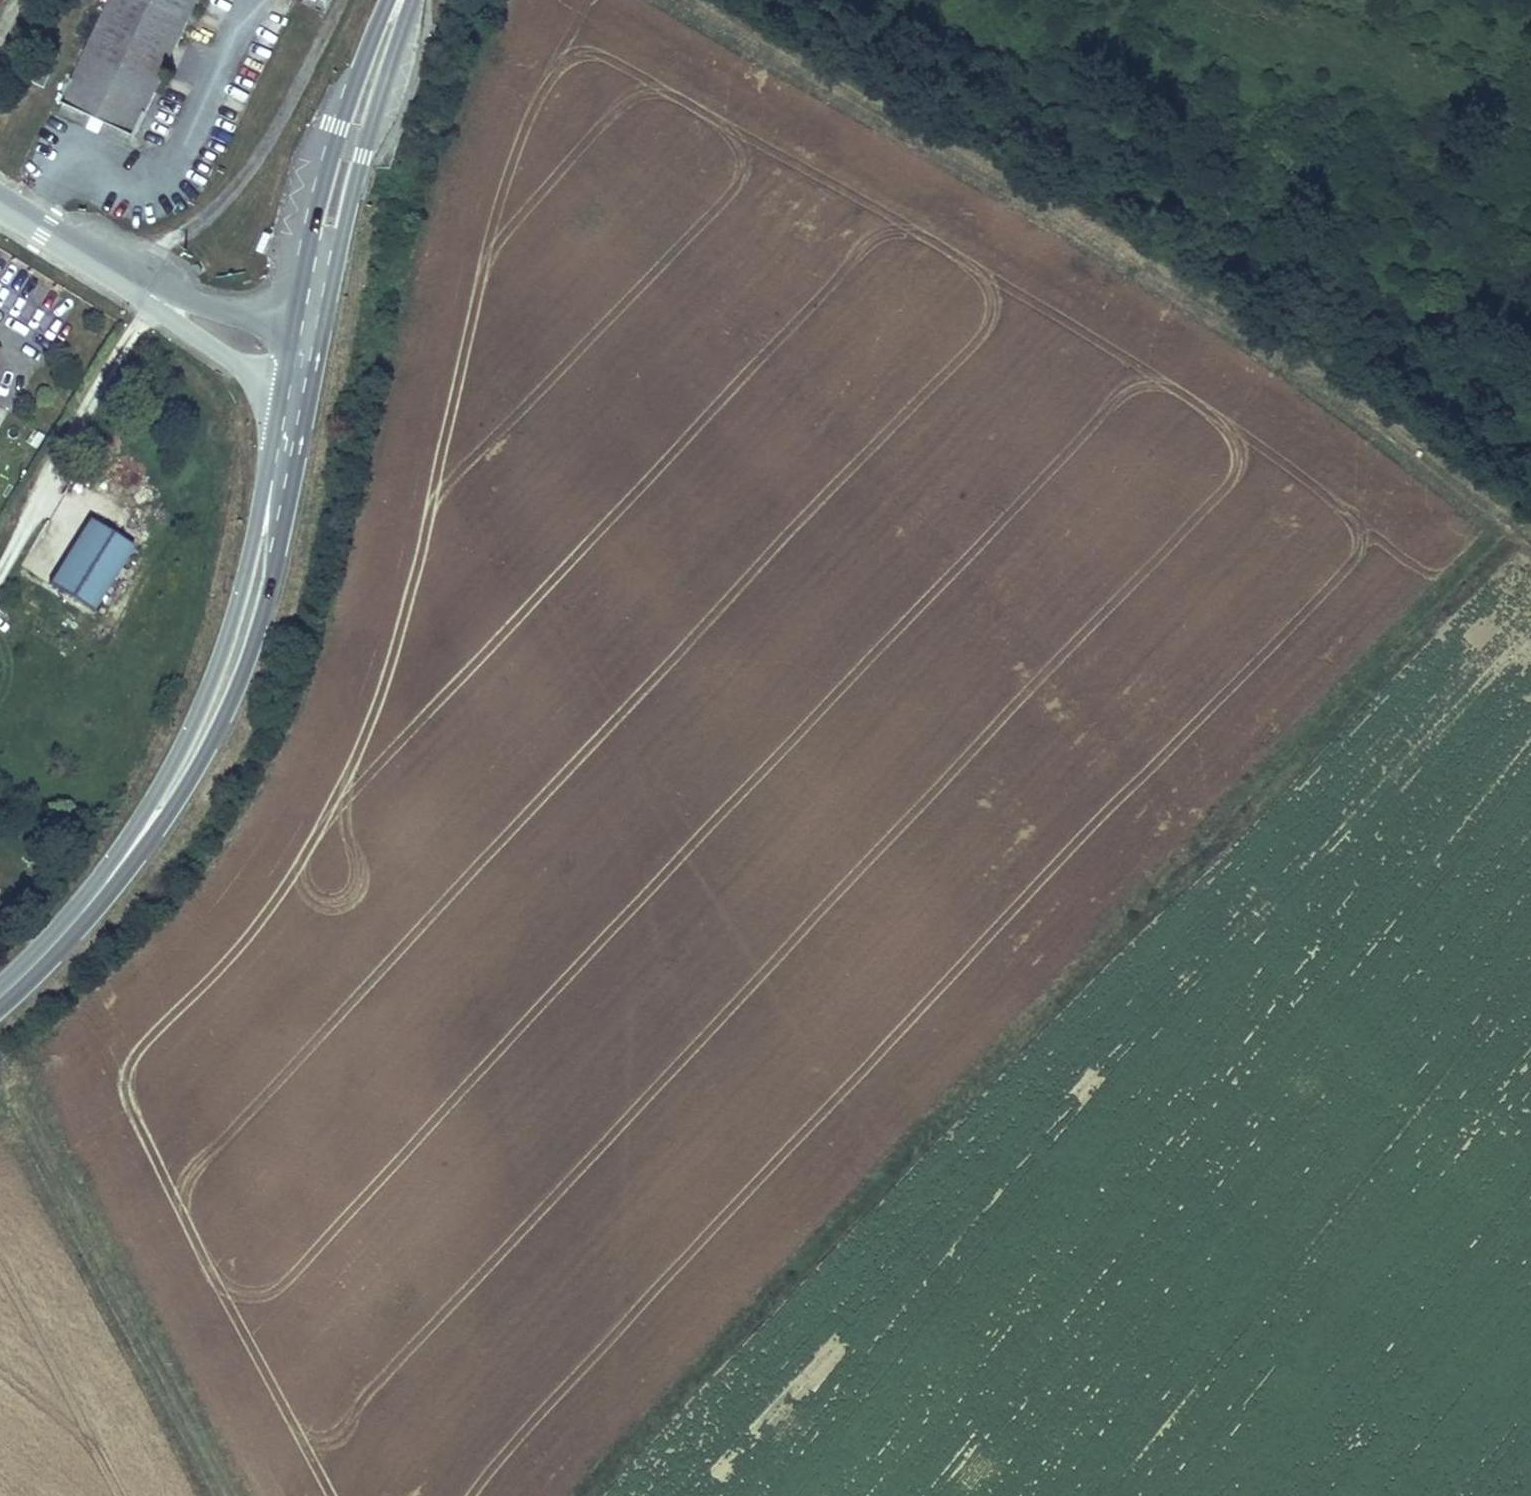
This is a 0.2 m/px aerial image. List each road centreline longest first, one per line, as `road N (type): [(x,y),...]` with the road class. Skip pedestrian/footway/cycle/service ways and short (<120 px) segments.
road 1 (primary): [(0,997),(90,905),(193,753),(251,604),(295,398)]
road 2 (track): [(0,1070),(227,1495)]
road 3 (primary): [(396,0),(339,129),(315,221),(322,271)]
road 4 (primary): [(322,271),(347,227),(406,0)]
road 5 (unclassified): [(133,288),(271,392),(295,398)]
road 6 (unclassified): [(311,320),(198,307),(133,288)]
road 7 (unclassified): [(133,288),(0,206)]

